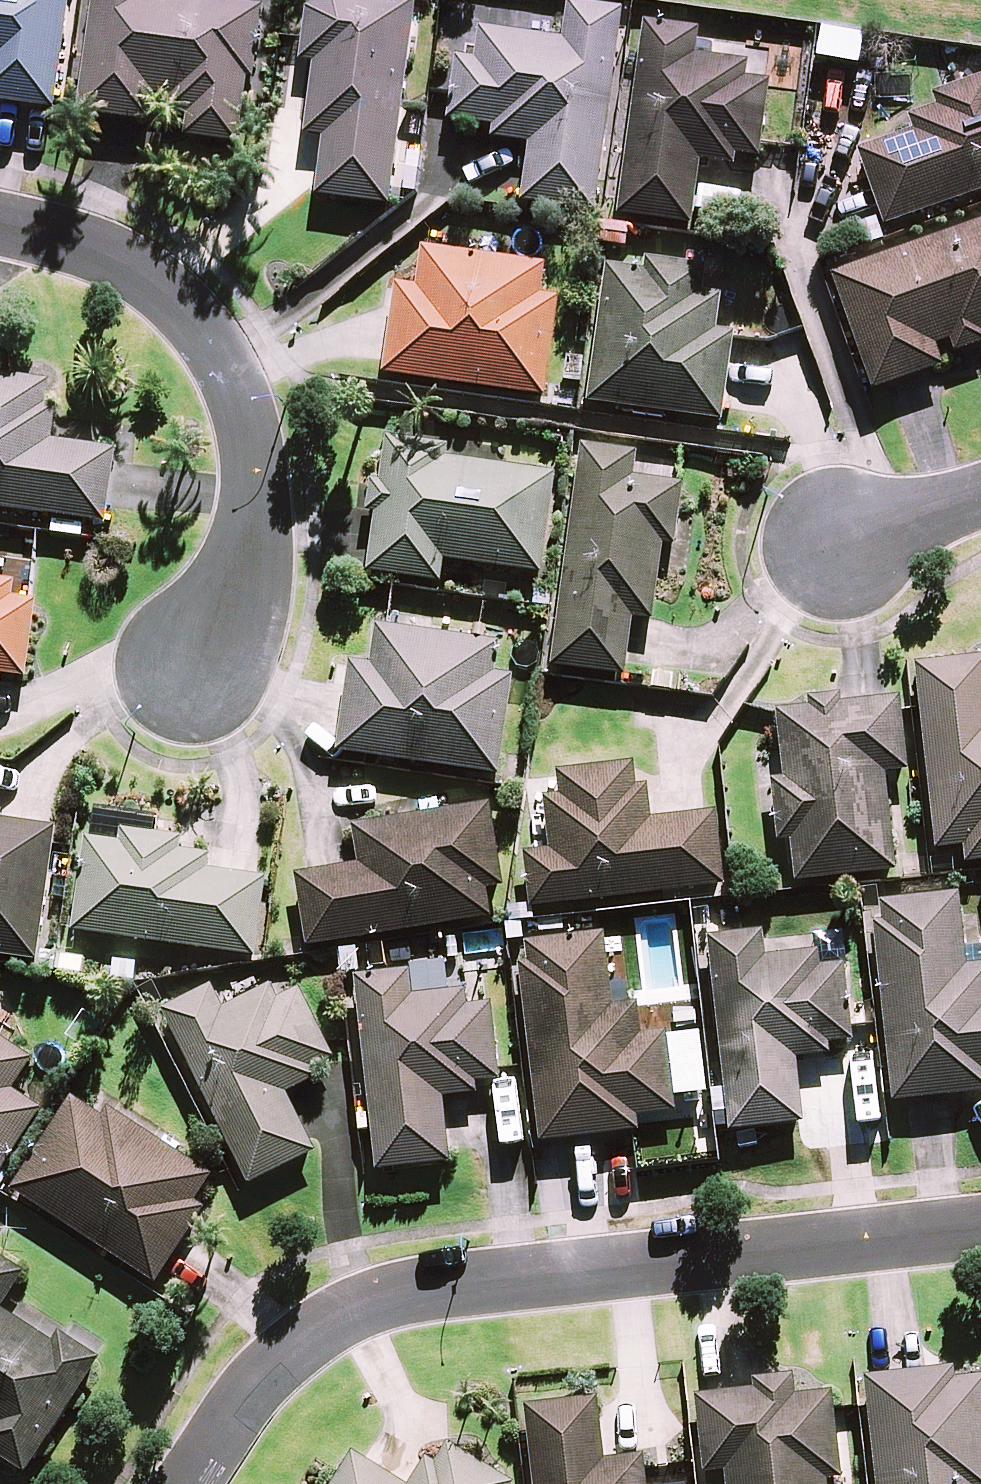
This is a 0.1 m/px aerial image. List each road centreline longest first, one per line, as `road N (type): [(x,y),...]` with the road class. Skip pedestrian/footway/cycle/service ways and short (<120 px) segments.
road 1 (residential): [(196,1483),(294,1355),(353,1315),(424,1292),(980,1232)]
road 2 (residential): [(0,220),(108,253),(166,290),(233,373),(250,425),(255,532),(230,612),(190,681)]
road 3 (residential): [(980,501),(840,546)]

